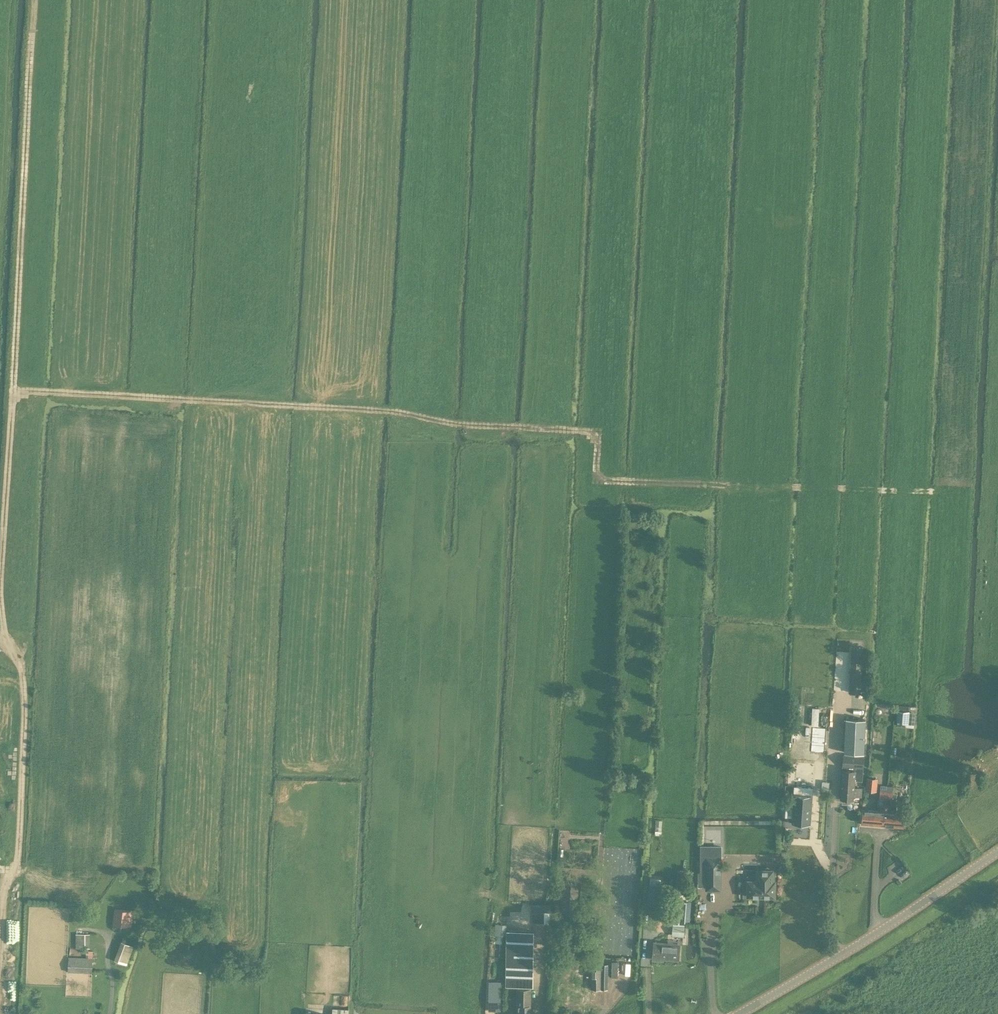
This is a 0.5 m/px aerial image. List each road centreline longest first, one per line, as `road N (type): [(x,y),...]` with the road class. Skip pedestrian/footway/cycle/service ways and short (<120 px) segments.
road 1 (track): [(11,396),(391,411),(458,425),(591,432),(596,471),(605,481),(960,496)]
road 2 (track): [(0,573),(34,0)]
road 3 (track): [(5,642),(24,673),(25,729),(18,859),(0,948)]
road 4 (tertiary): [(738,1013),(997,851)]

